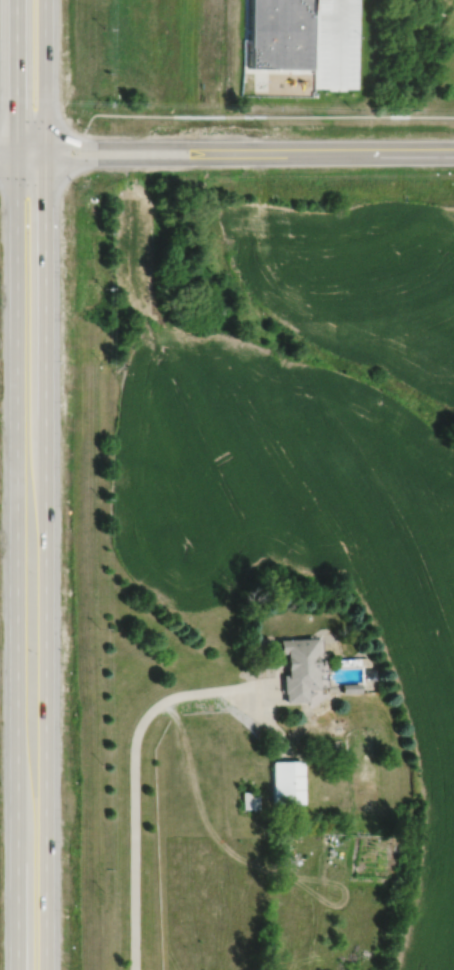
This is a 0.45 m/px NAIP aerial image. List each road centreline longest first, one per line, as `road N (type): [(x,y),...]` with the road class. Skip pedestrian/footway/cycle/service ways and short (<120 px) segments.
road 1 (trunk): [(16,153),(18,969)]
road 2 (trunk): [(45,969),(44,161)]
road 3 (tertiary): [(272,152),(79,144),(16,153)]
road 4 (tertiary): [(16,153),(114,161),(272,152)]
road 5 (tertiary): [(272,152),(453,152)]
road 6 (trunk): [(44,161),(44,0)]
road 7 (trunk): [(16,0),(16,153)]

